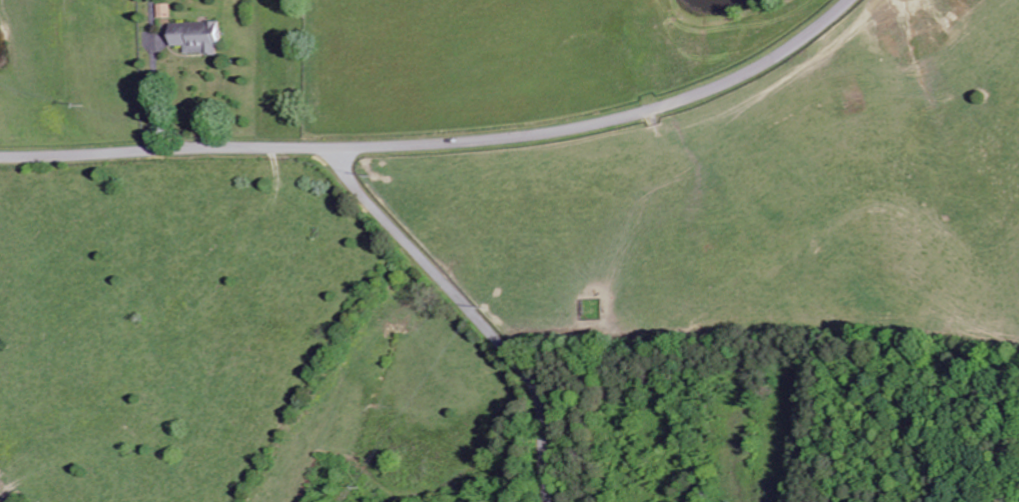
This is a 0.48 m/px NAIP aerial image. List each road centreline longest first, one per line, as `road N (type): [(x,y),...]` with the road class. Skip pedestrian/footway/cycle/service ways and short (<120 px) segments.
road 1 (residential): [(331,147),(511,137),(647,110),(776,56),(839,0)]
road 2 (residential): [(548,501),(530,381),(323,147)]
road 3 (residential): [(323,147),(0,150)]

